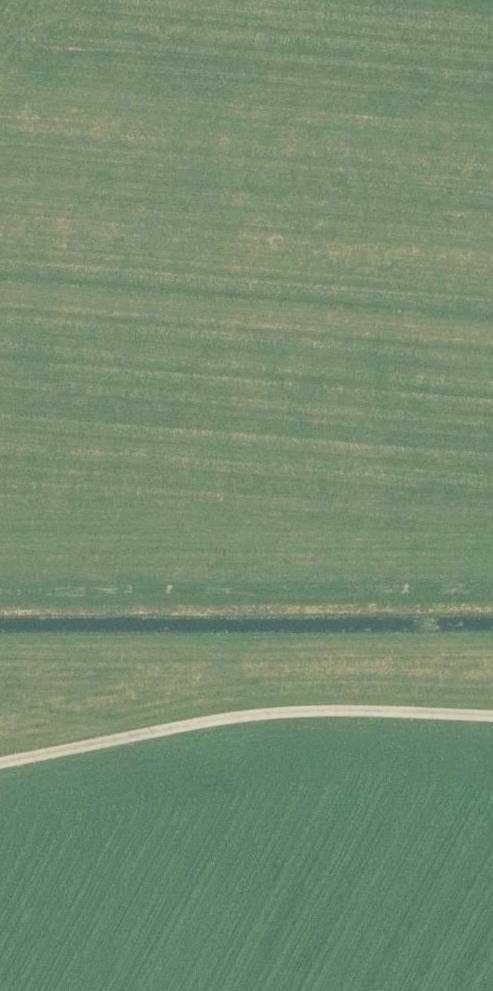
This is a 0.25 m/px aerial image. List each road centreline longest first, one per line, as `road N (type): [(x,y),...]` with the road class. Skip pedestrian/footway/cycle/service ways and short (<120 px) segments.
road 1 (unclassified): [(492,706),(265,704),(0,753)]

